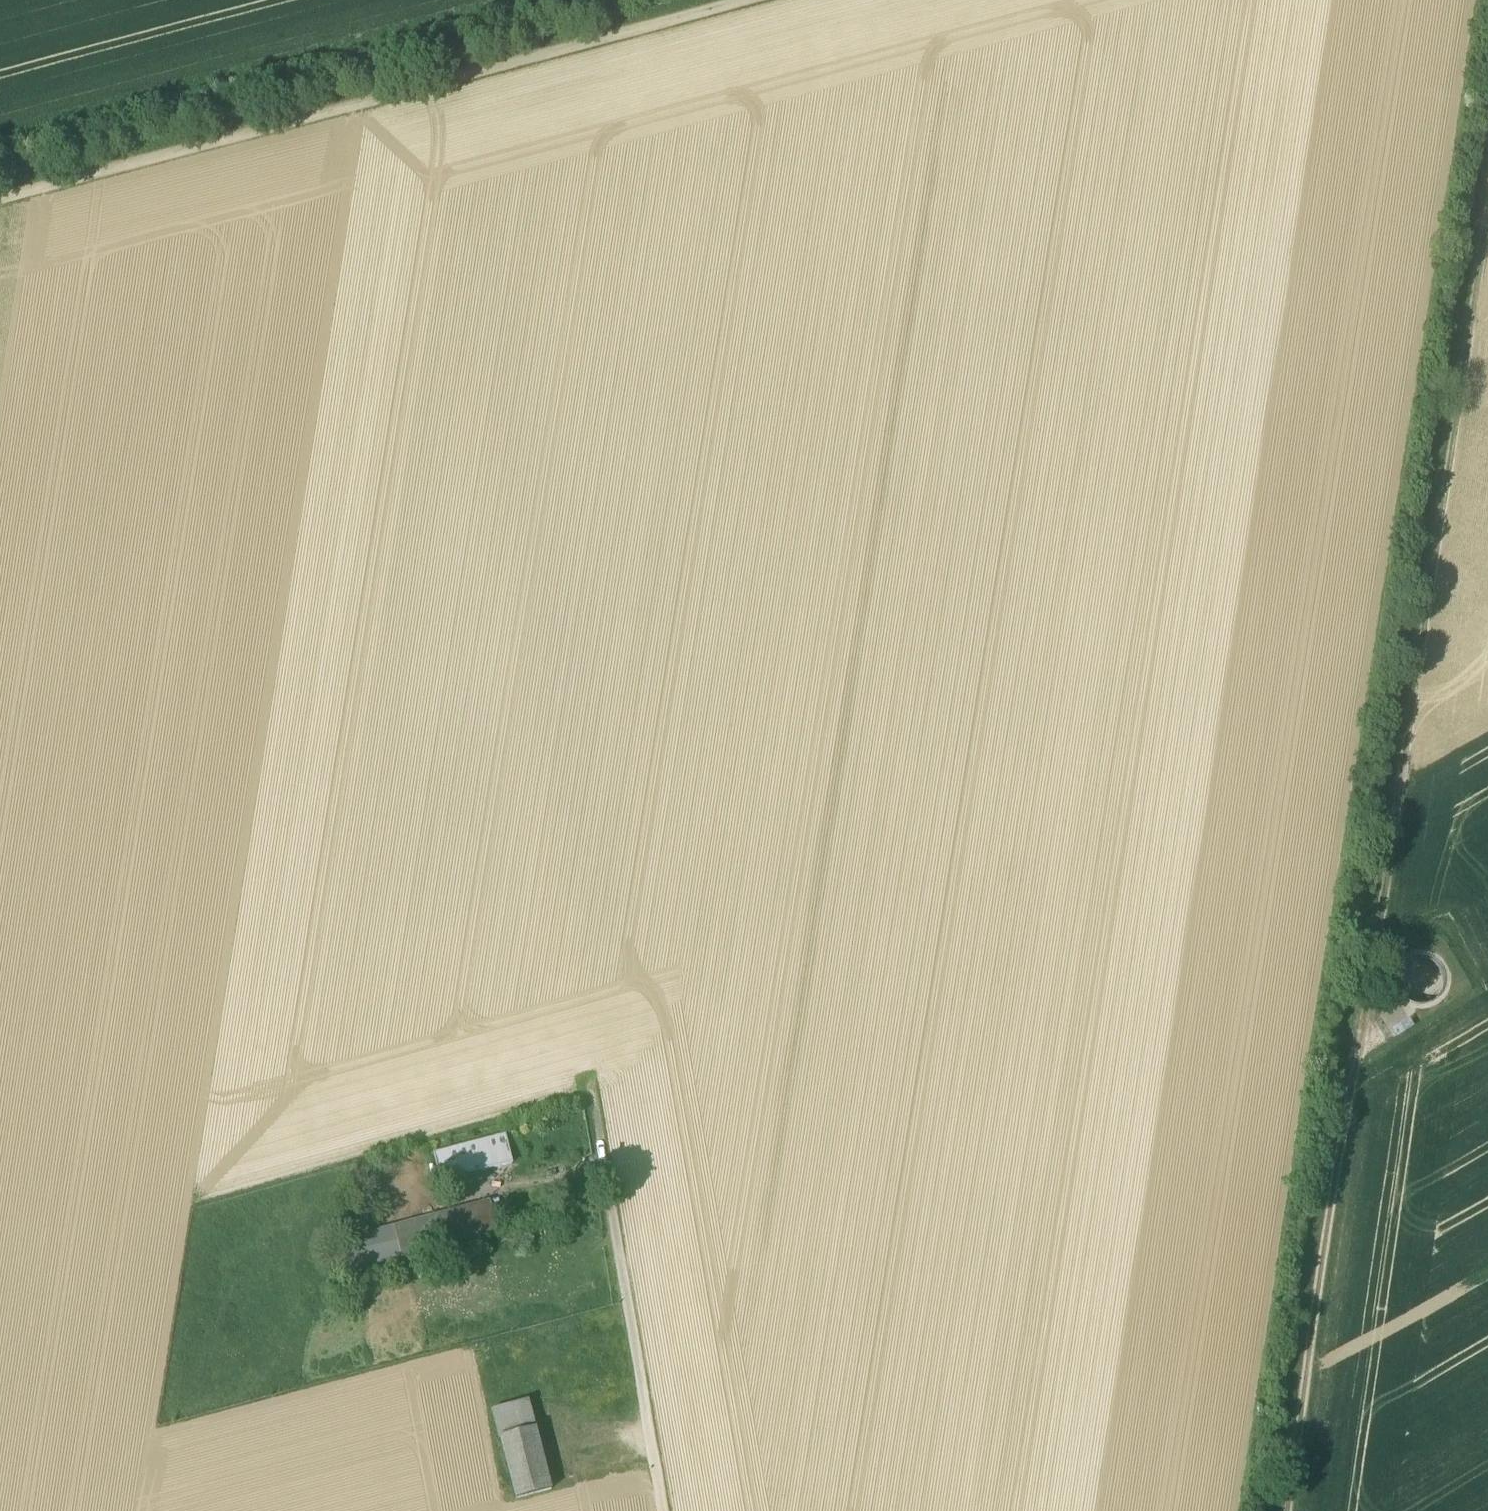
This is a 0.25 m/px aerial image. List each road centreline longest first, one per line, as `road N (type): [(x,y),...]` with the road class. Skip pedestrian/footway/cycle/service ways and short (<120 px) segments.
road 1 (track): [(1292,1510),(1379,1044),(1487,234)]
road 2 (track): [(0,198),(746,0)]

